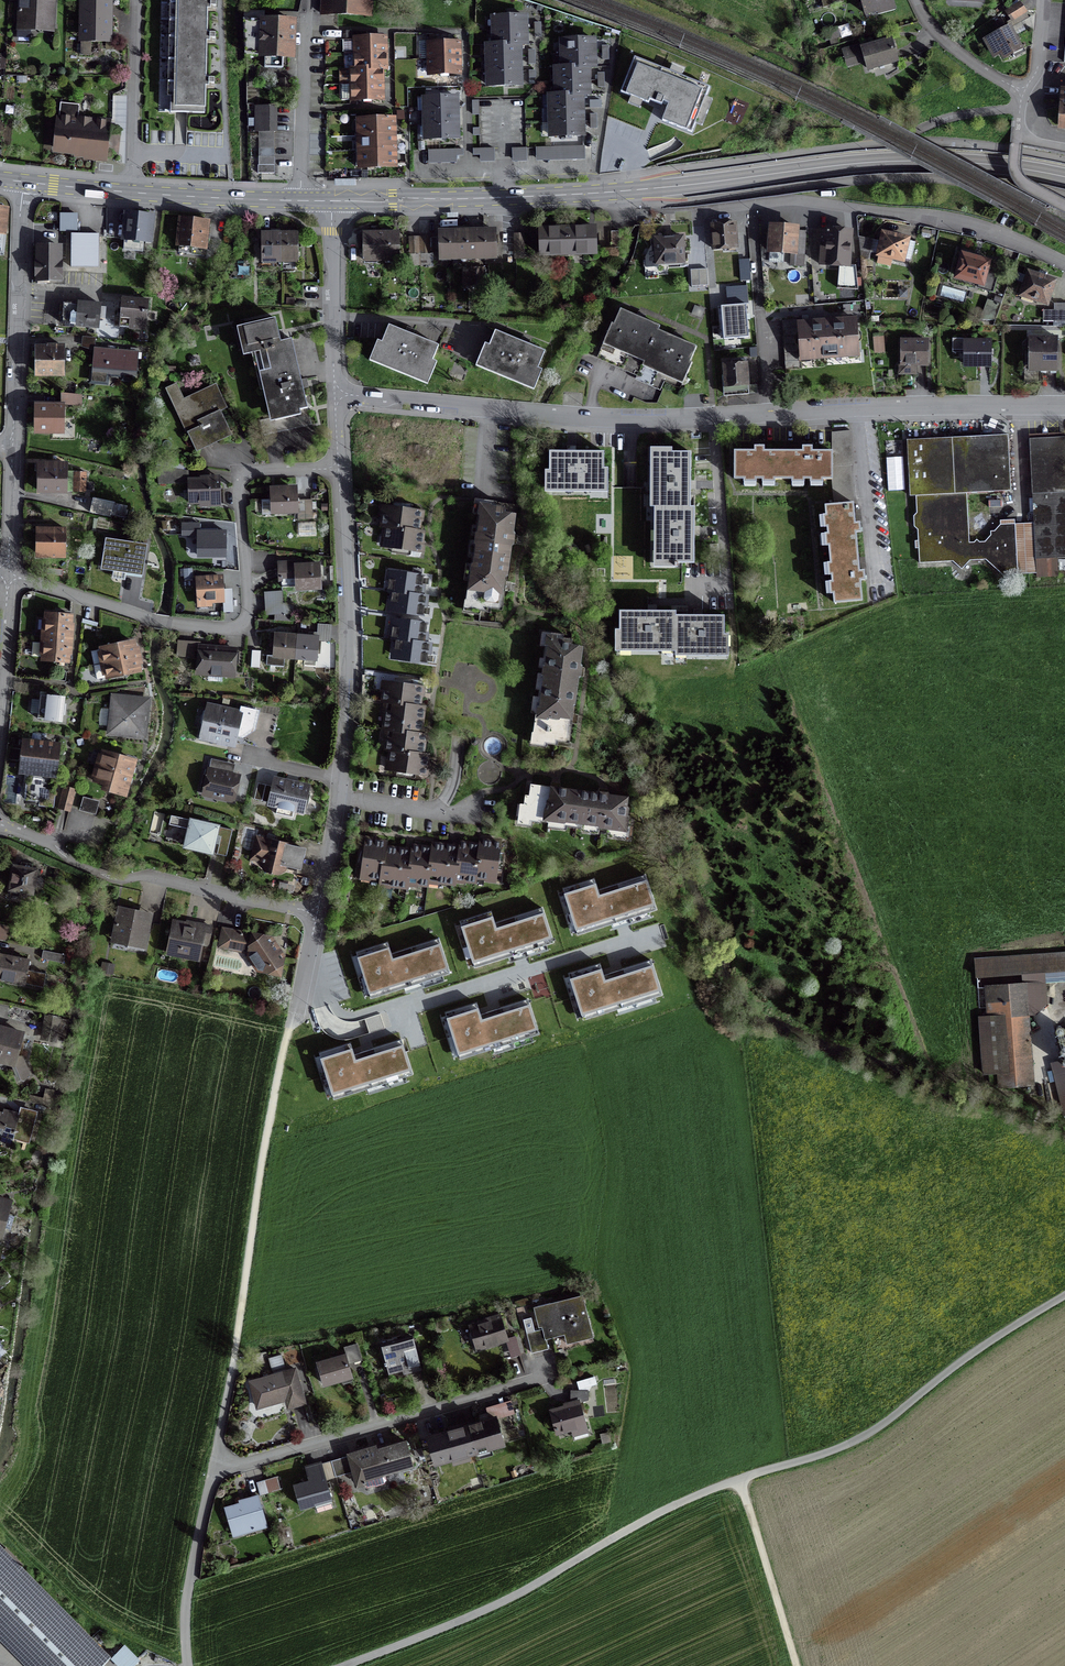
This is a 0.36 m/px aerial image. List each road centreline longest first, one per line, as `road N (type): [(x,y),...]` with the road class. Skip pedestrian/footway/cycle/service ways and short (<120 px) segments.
road 1 (residential): [(1064,1294),(872,1431),(680,1503),(501,1602),(352,1665)]
road 2 (secondary): [(1064,177),(989,164),(874,162),(639,190),(331,201)]
road 3 (residential): [(337,399),(600,420),(1064,409)]
road 4 (residential): [(340,469),(240,473),(247,609),(232,628),(165,624),(10,577)]
road 5 (residential): [(340,469),(348,716),(317,920)]
road 6 (residential): [(1064,265),(947,219),(795,202),(680,212)]
road 7 (track): [(294,1015),(260,1164),(233,1366)]
road 8 (residential): [(213,1465),(558,1375)]
road 9 (residential): [(15,450),(23,183)]
road 10 (residential): [(317,920),(159,877),(120,878)]
road 11 (residential): [(213,1465),(186,1609),(190,1665)]
road 12 (secondary): [(331,201),(132,193)]
road 13 (residential): [(331,201),(337,399)]
road 14 (track): [(739,1480),(795,1665)]
road 15 (residential): [(137,0),(132,193)]
road 16 (residential): [(915,0),(942,41),(1022,93)]
road 17 (residential): [(10,577),(15,450)]

